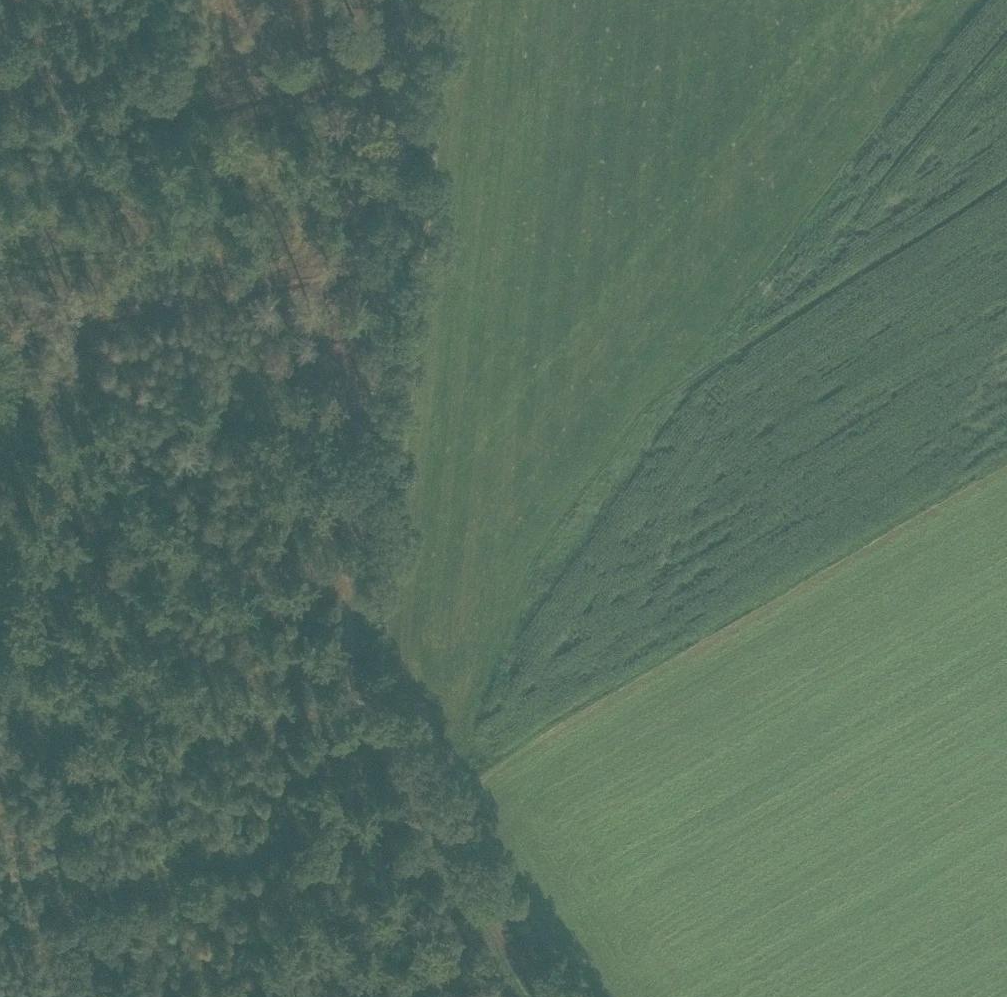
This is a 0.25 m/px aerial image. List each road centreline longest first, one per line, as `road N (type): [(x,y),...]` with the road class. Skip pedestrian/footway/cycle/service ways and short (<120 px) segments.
road 1 (track): [(527,996),(347,702),(340,670),(405,0)]
road 2 (track): [(0,923),(414,811)]
road 3 (track): [(0,591),(82,902)]

